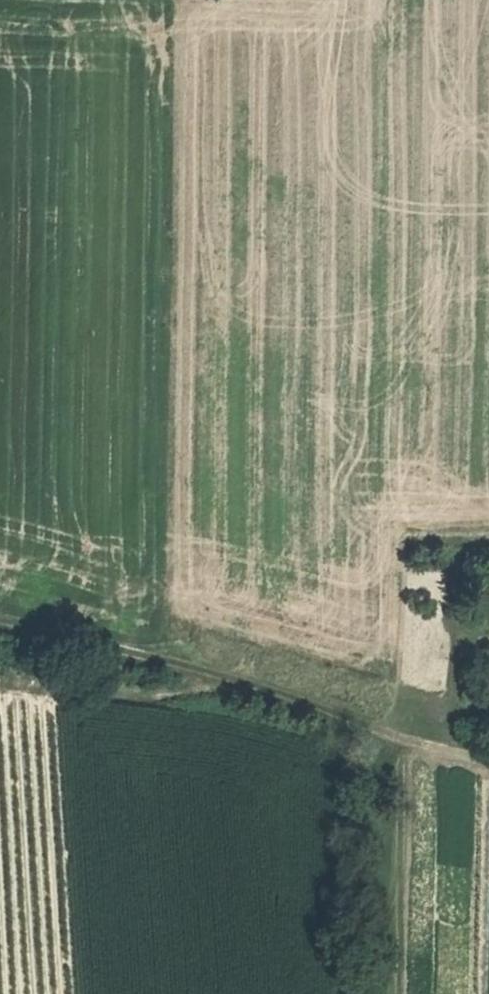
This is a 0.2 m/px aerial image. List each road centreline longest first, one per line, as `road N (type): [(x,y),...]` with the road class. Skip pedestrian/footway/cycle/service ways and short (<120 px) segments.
road 1 (track): [(0,618),(488,752)]
road 2 (track): [(0,671),(136,697),(217,676)]

